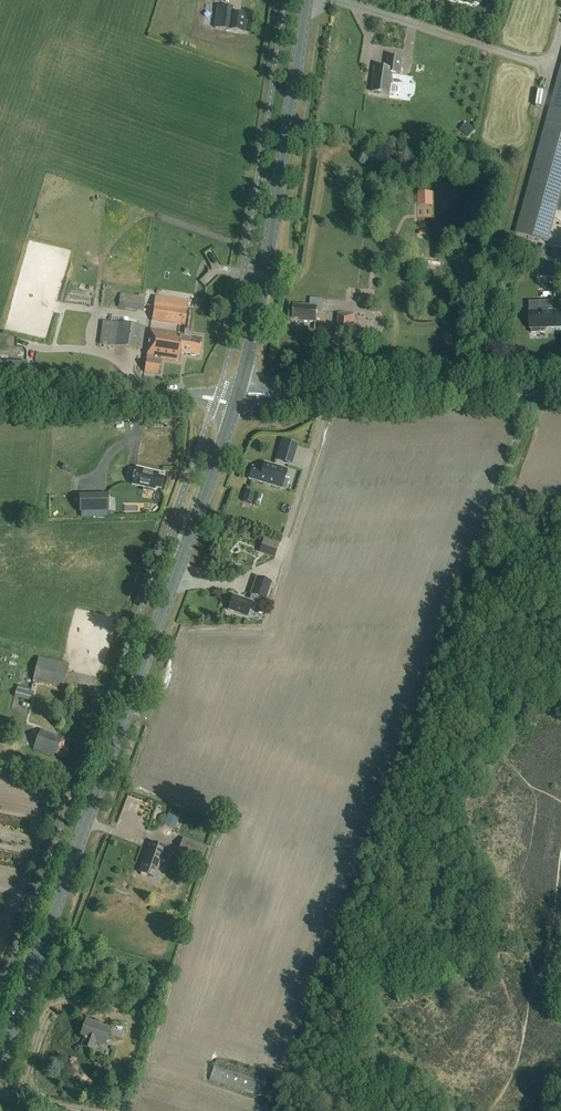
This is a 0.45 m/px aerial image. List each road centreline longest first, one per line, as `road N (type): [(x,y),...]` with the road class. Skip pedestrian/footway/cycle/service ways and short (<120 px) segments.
road 1 (secondary): [(0,1063),(236,396)]
road 2 (secondary): [(236,396),(259,311),(306,0)]
road 3 (tertiary): [(236,396),(560,388)]
road 4 (tertiary): [(236,396),(0,403)]

